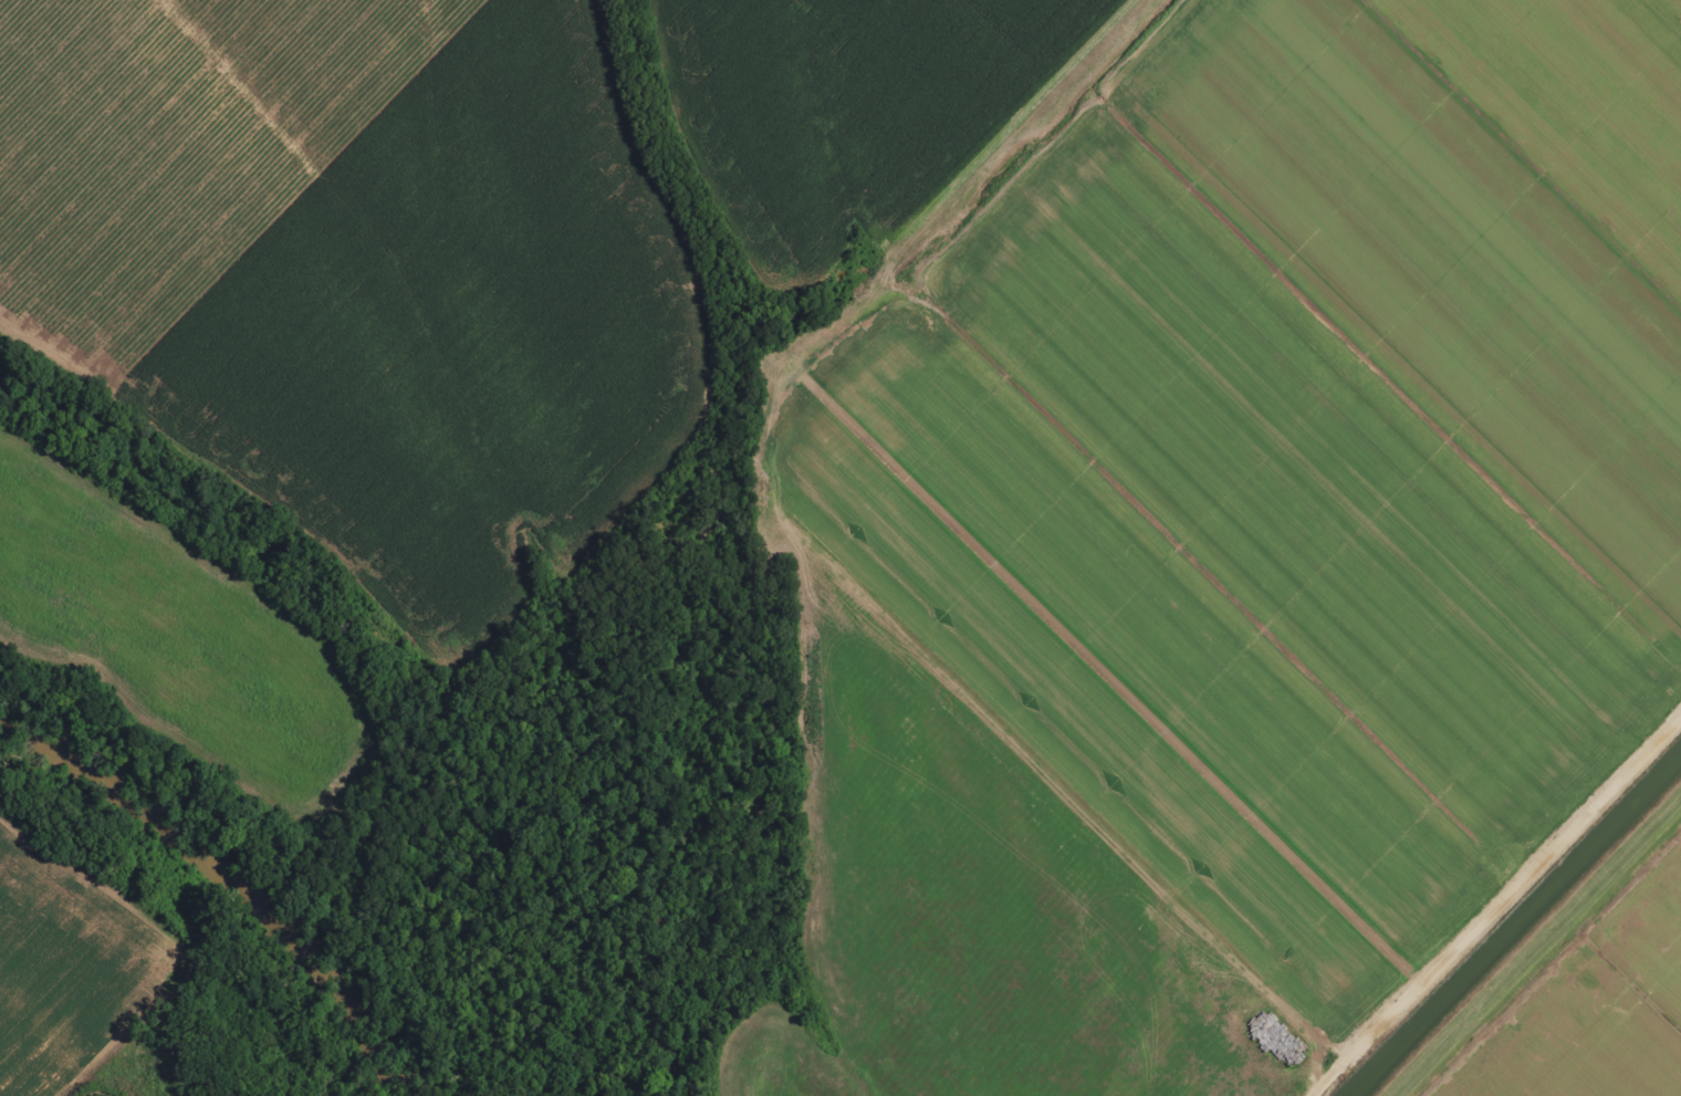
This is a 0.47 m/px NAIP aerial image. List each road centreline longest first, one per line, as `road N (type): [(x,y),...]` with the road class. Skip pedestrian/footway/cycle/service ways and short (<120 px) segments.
road 1 (residential): [(1680,721),(1319,1095)]

